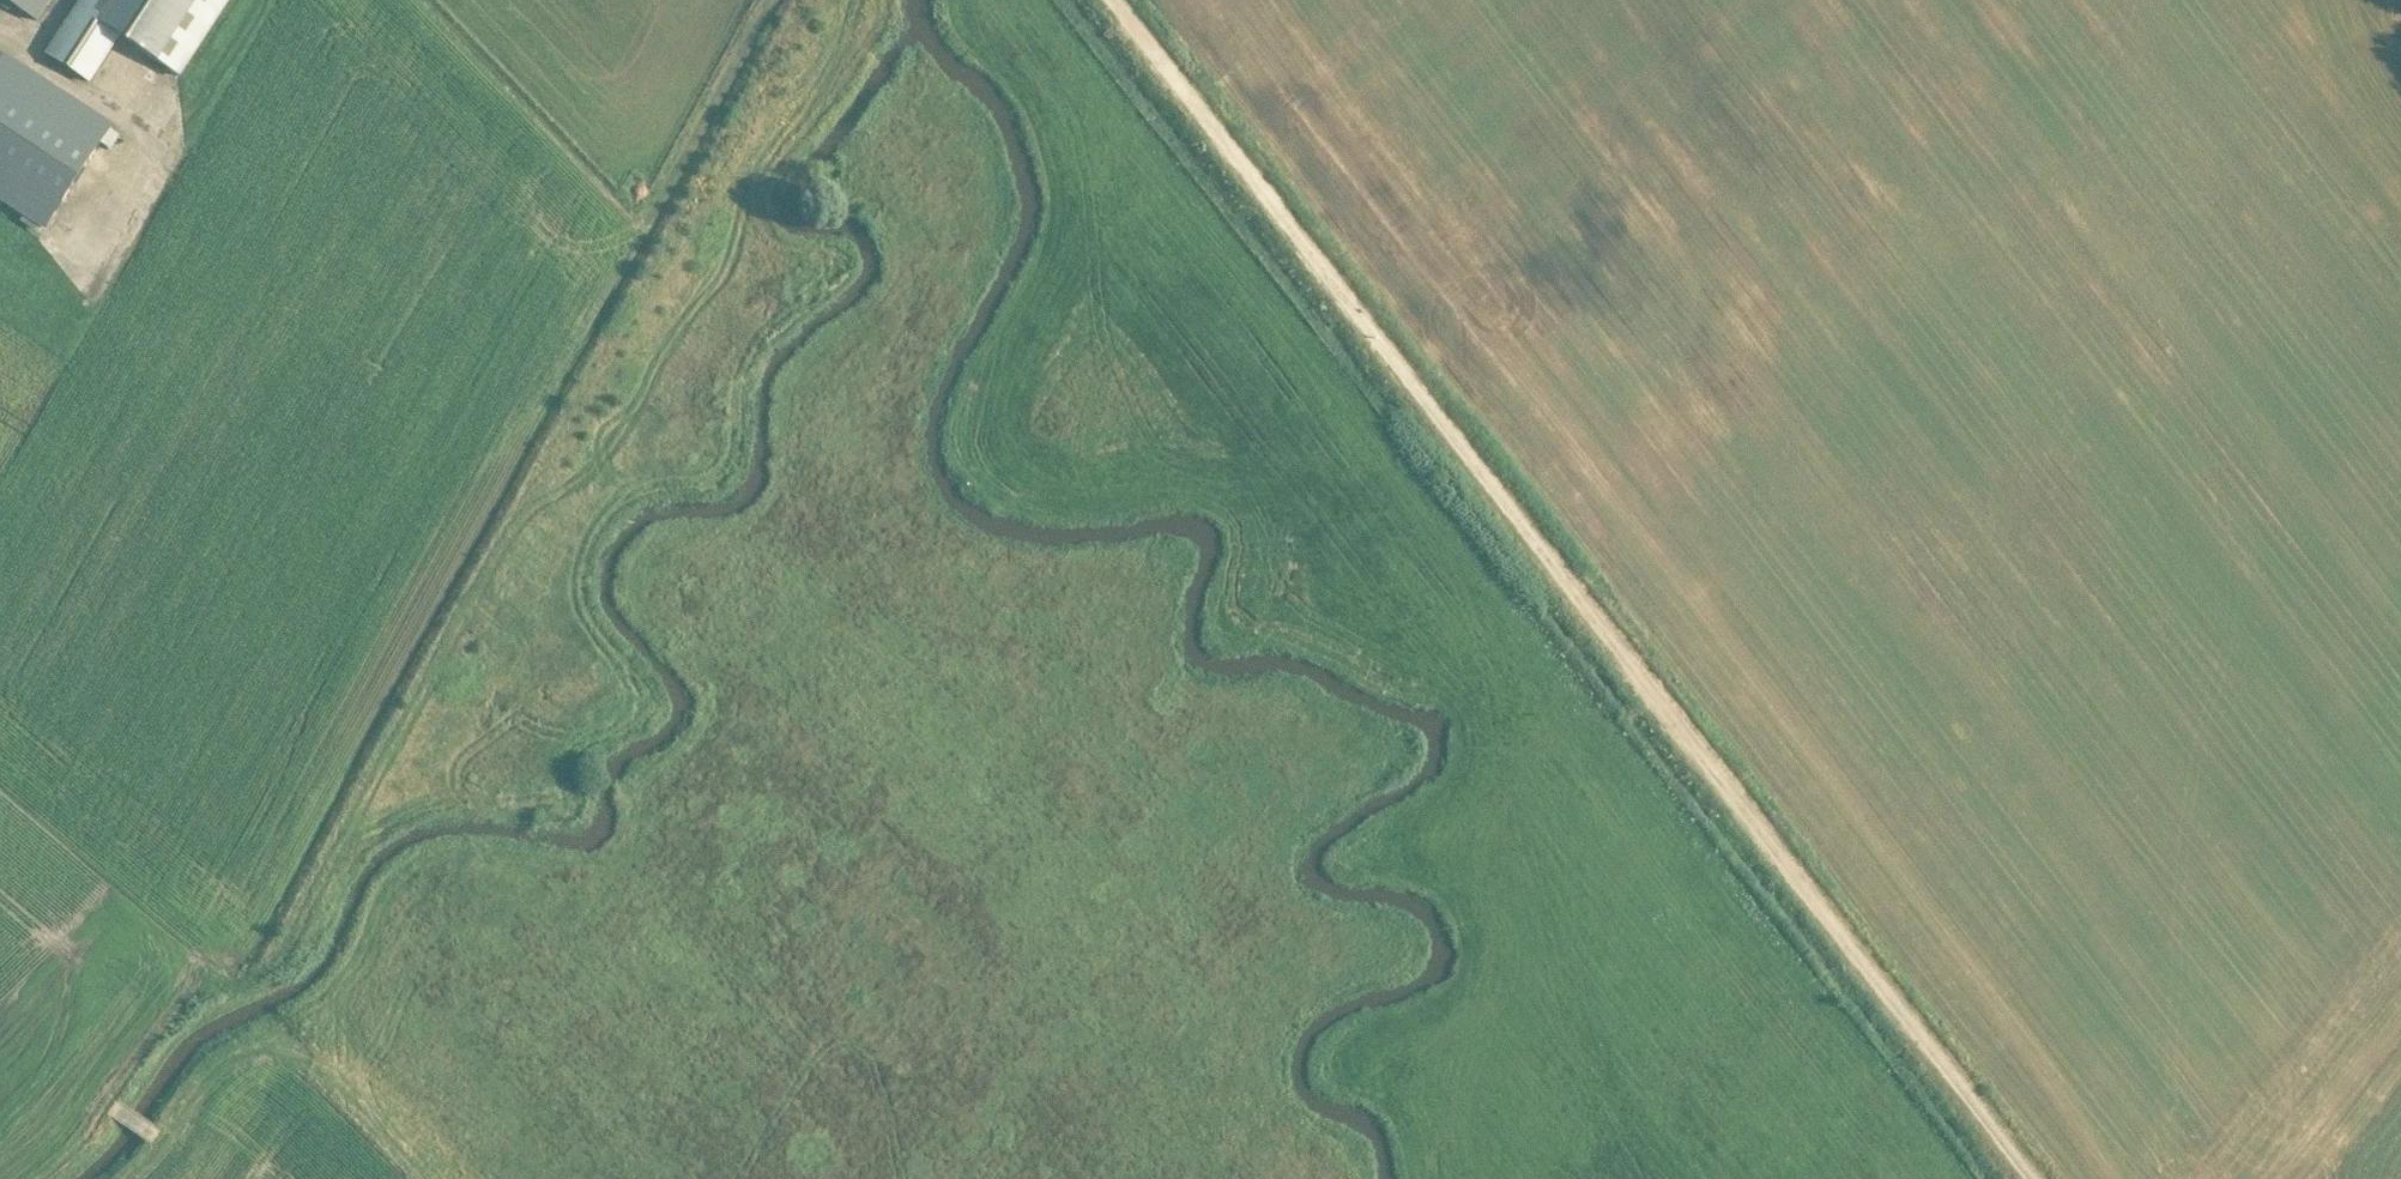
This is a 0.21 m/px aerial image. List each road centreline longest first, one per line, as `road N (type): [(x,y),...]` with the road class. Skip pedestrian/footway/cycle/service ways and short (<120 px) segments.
road 1 (track): [(2026,1178),(1111,0)]

